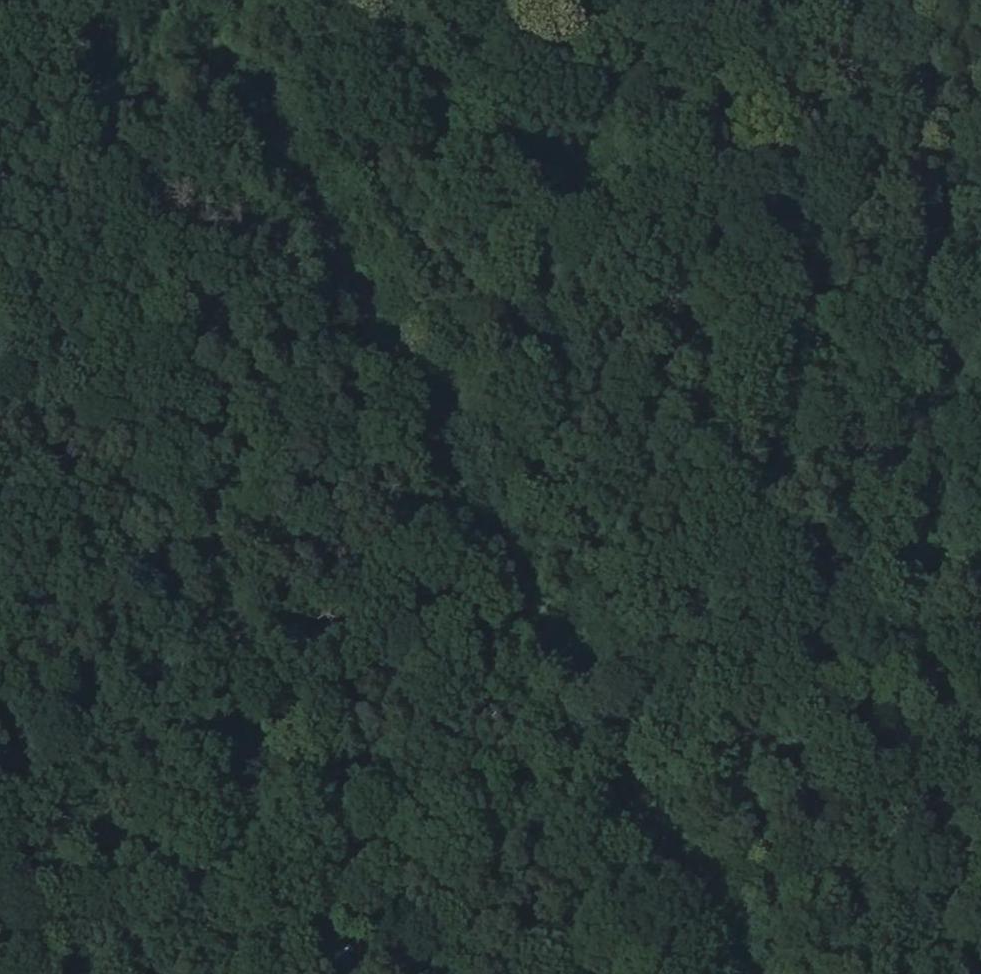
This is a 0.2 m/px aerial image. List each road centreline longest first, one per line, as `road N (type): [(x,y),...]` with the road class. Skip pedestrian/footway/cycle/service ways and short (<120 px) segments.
road 1 (track): [(749,973),(200,0)]

